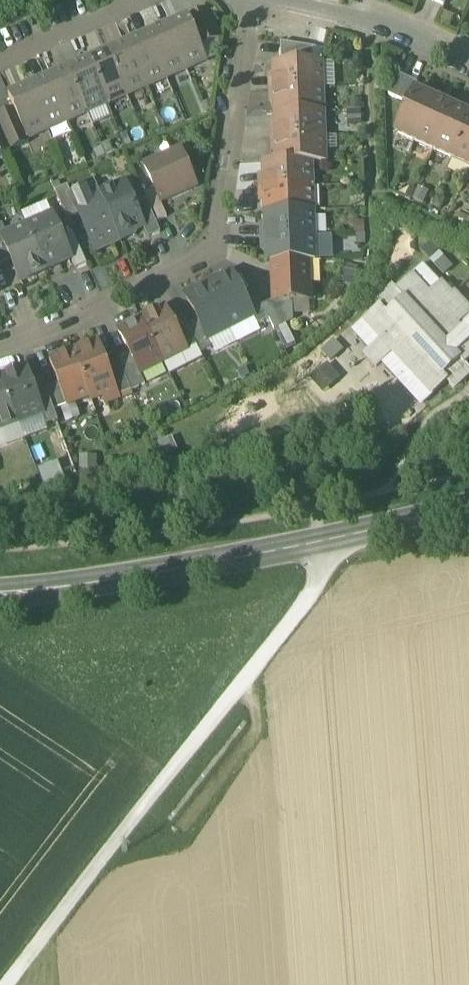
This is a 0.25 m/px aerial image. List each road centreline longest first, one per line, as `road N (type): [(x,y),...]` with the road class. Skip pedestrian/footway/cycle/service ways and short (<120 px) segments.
road 1 (track): [(319,543),(312,588),(7,984)]
road 2 (residential): [(0,349),(100,311),(213,251),(252,0)]
road 3 (secondary): [(468,508),(184,568),(0,593)]
road 4 (residential): [(468,60),(370,19),(272,0)]

